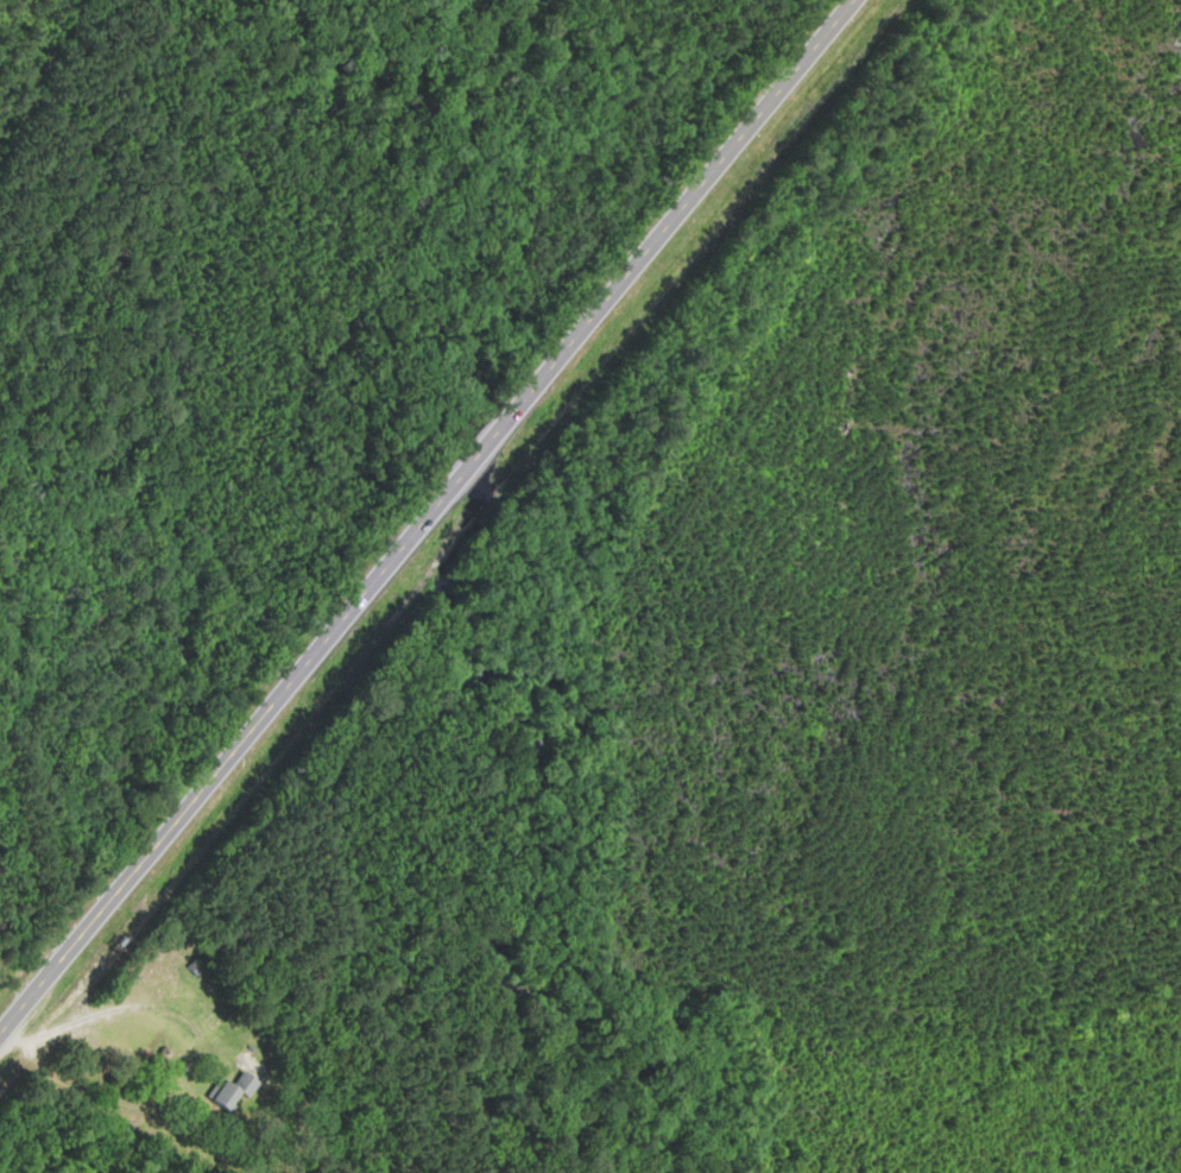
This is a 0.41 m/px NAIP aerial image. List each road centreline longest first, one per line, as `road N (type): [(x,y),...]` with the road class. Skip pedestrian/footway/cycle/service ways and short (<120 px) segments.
road 1 (trunk): [(0,1033),(456,481)]
road 2 (trunk): [(498,430),(852,0)]

